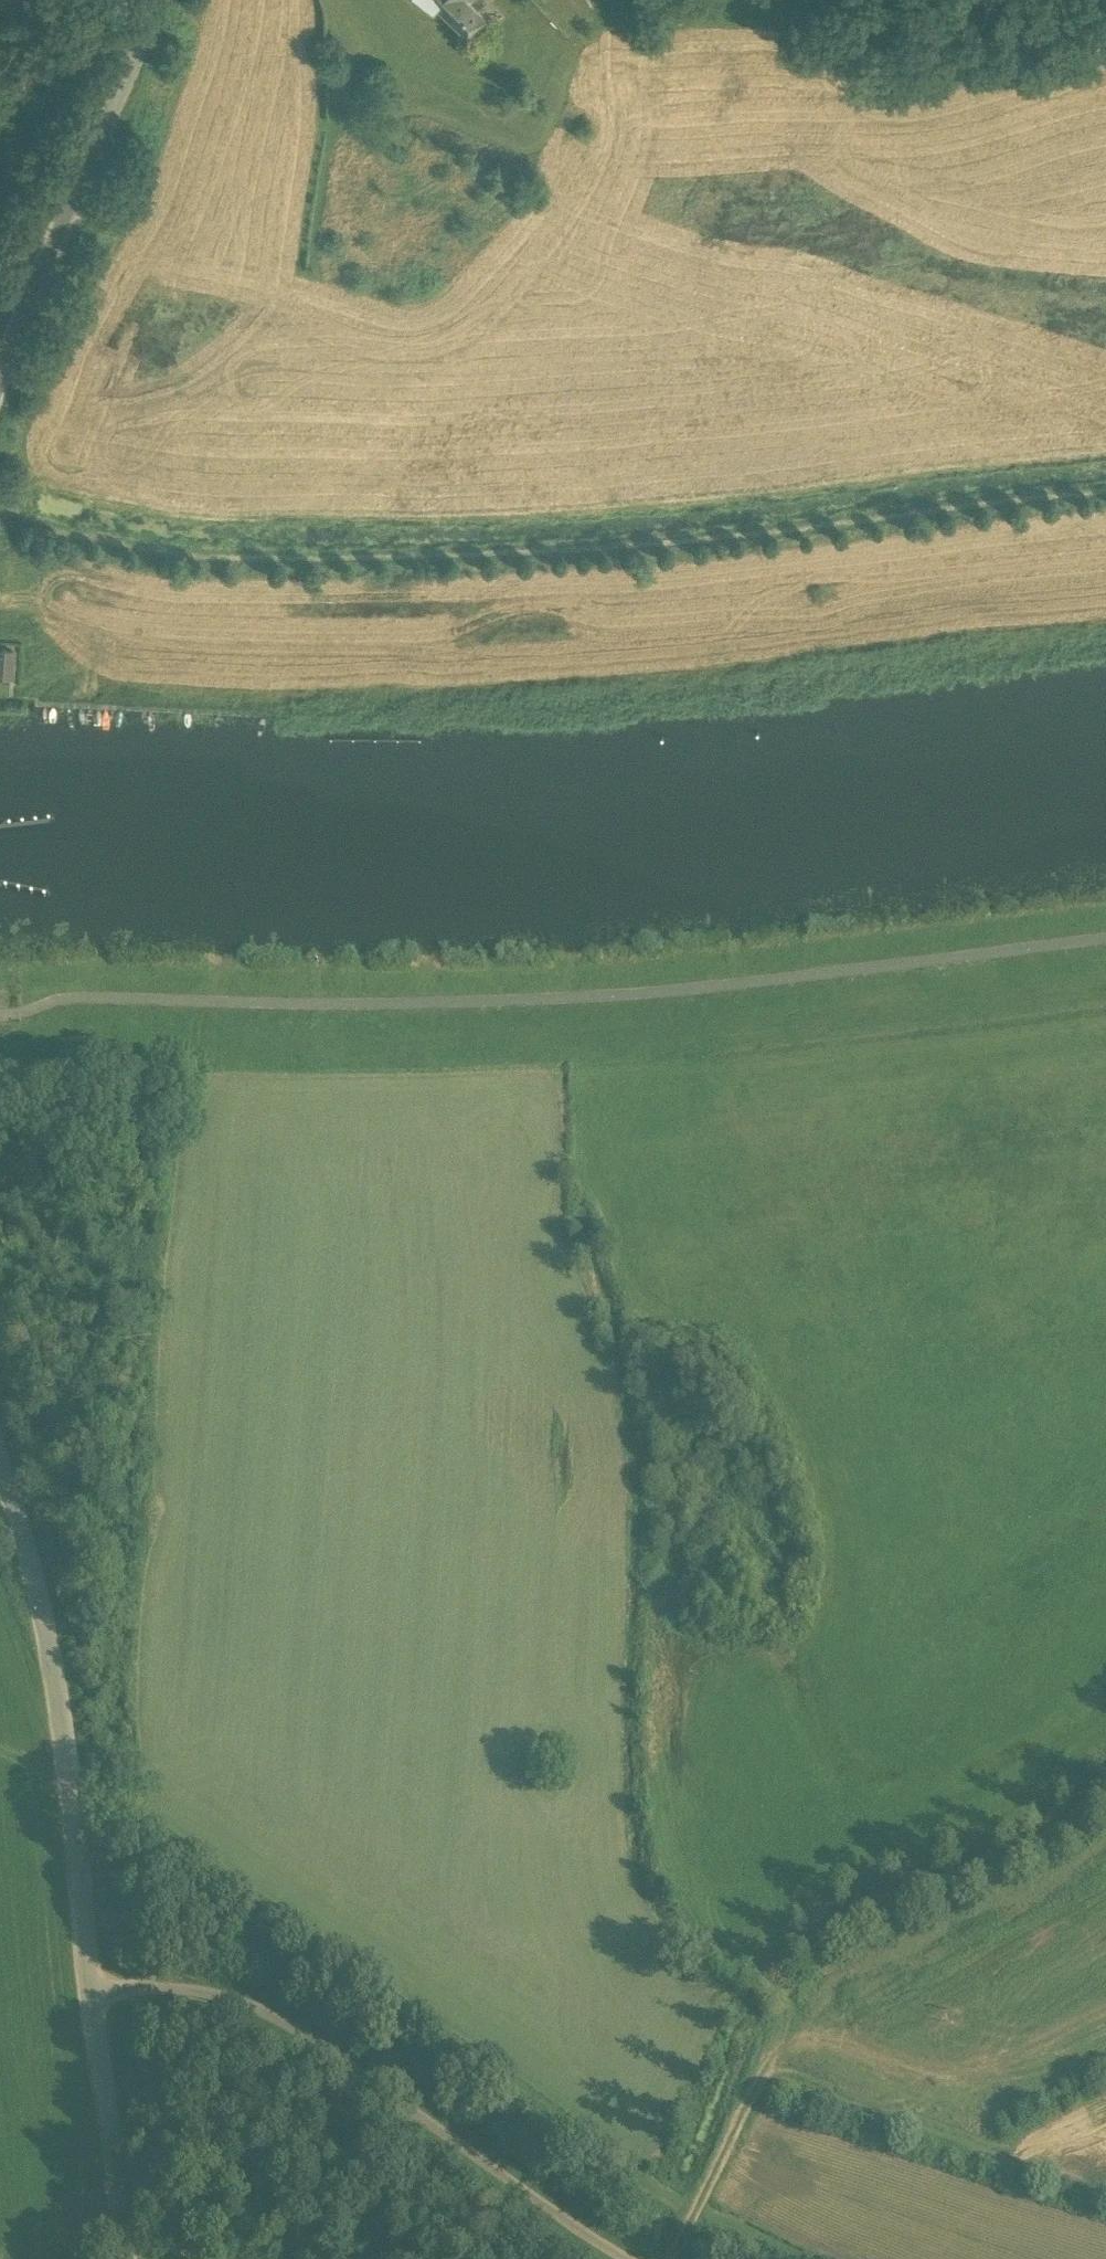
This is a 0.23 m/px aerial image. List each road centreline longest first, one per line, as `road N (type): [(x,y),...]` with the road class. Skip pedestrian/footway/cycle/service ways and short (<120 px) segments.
road 1 (unclassified): [(617,2258),(288,2017),(236,1996),(89,1984)]
road 2 (unclassified): [(89,1984),(64,1704),(43,1601),(0,1472)]
road 3 (track): [(1009,2150),(803,2078),(758,2077),(660,2258)]
road 4 (unclassified): [(0,390),(162,0)]
road 5 (unclassified): [(125,2258),(89,1984)]

